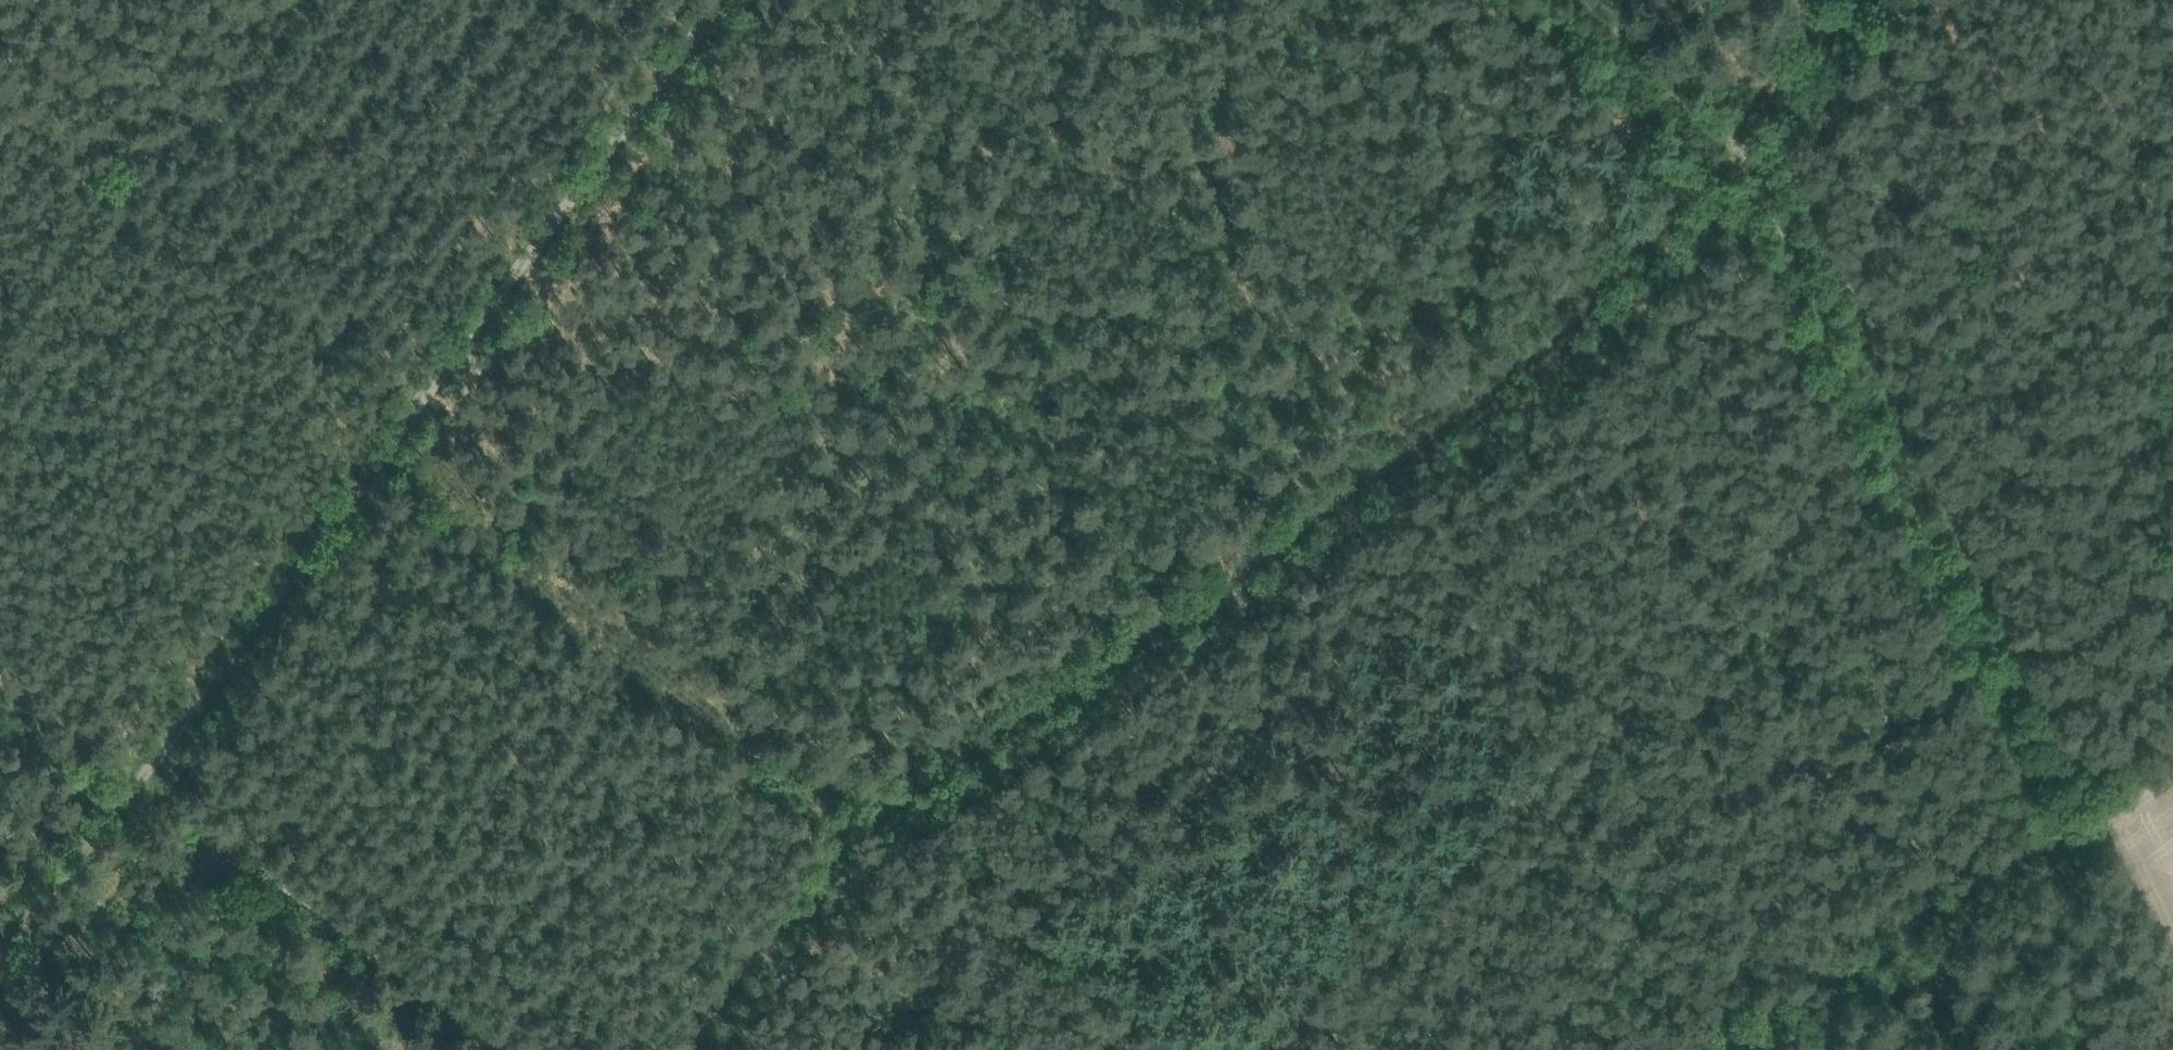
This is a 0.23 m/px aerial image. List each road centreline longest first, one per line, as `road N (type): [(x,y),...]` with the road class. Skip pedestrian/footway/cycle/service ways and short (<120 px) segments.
road 1 (track): [(0,966),(724,0)]

